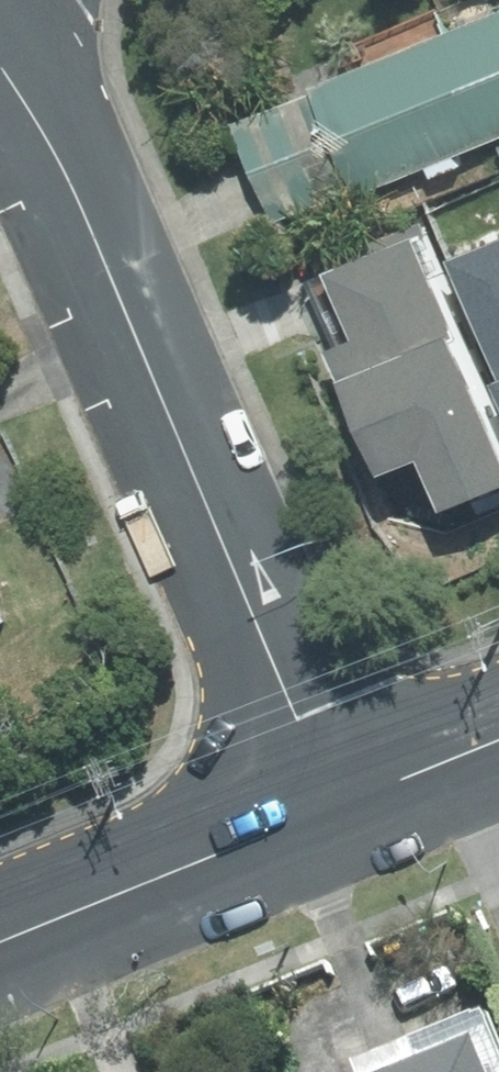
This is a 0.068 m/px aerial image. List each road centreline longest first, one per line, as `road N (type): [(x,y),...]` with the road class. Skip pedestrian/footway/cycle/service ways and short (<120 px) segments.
road 1 (residential): [(335,808),(64,171),(0,65)]
road 2 (tertiary): [(0,943),(335,808)]
road 3 (tertiary): [(335,808),(498,740)]

